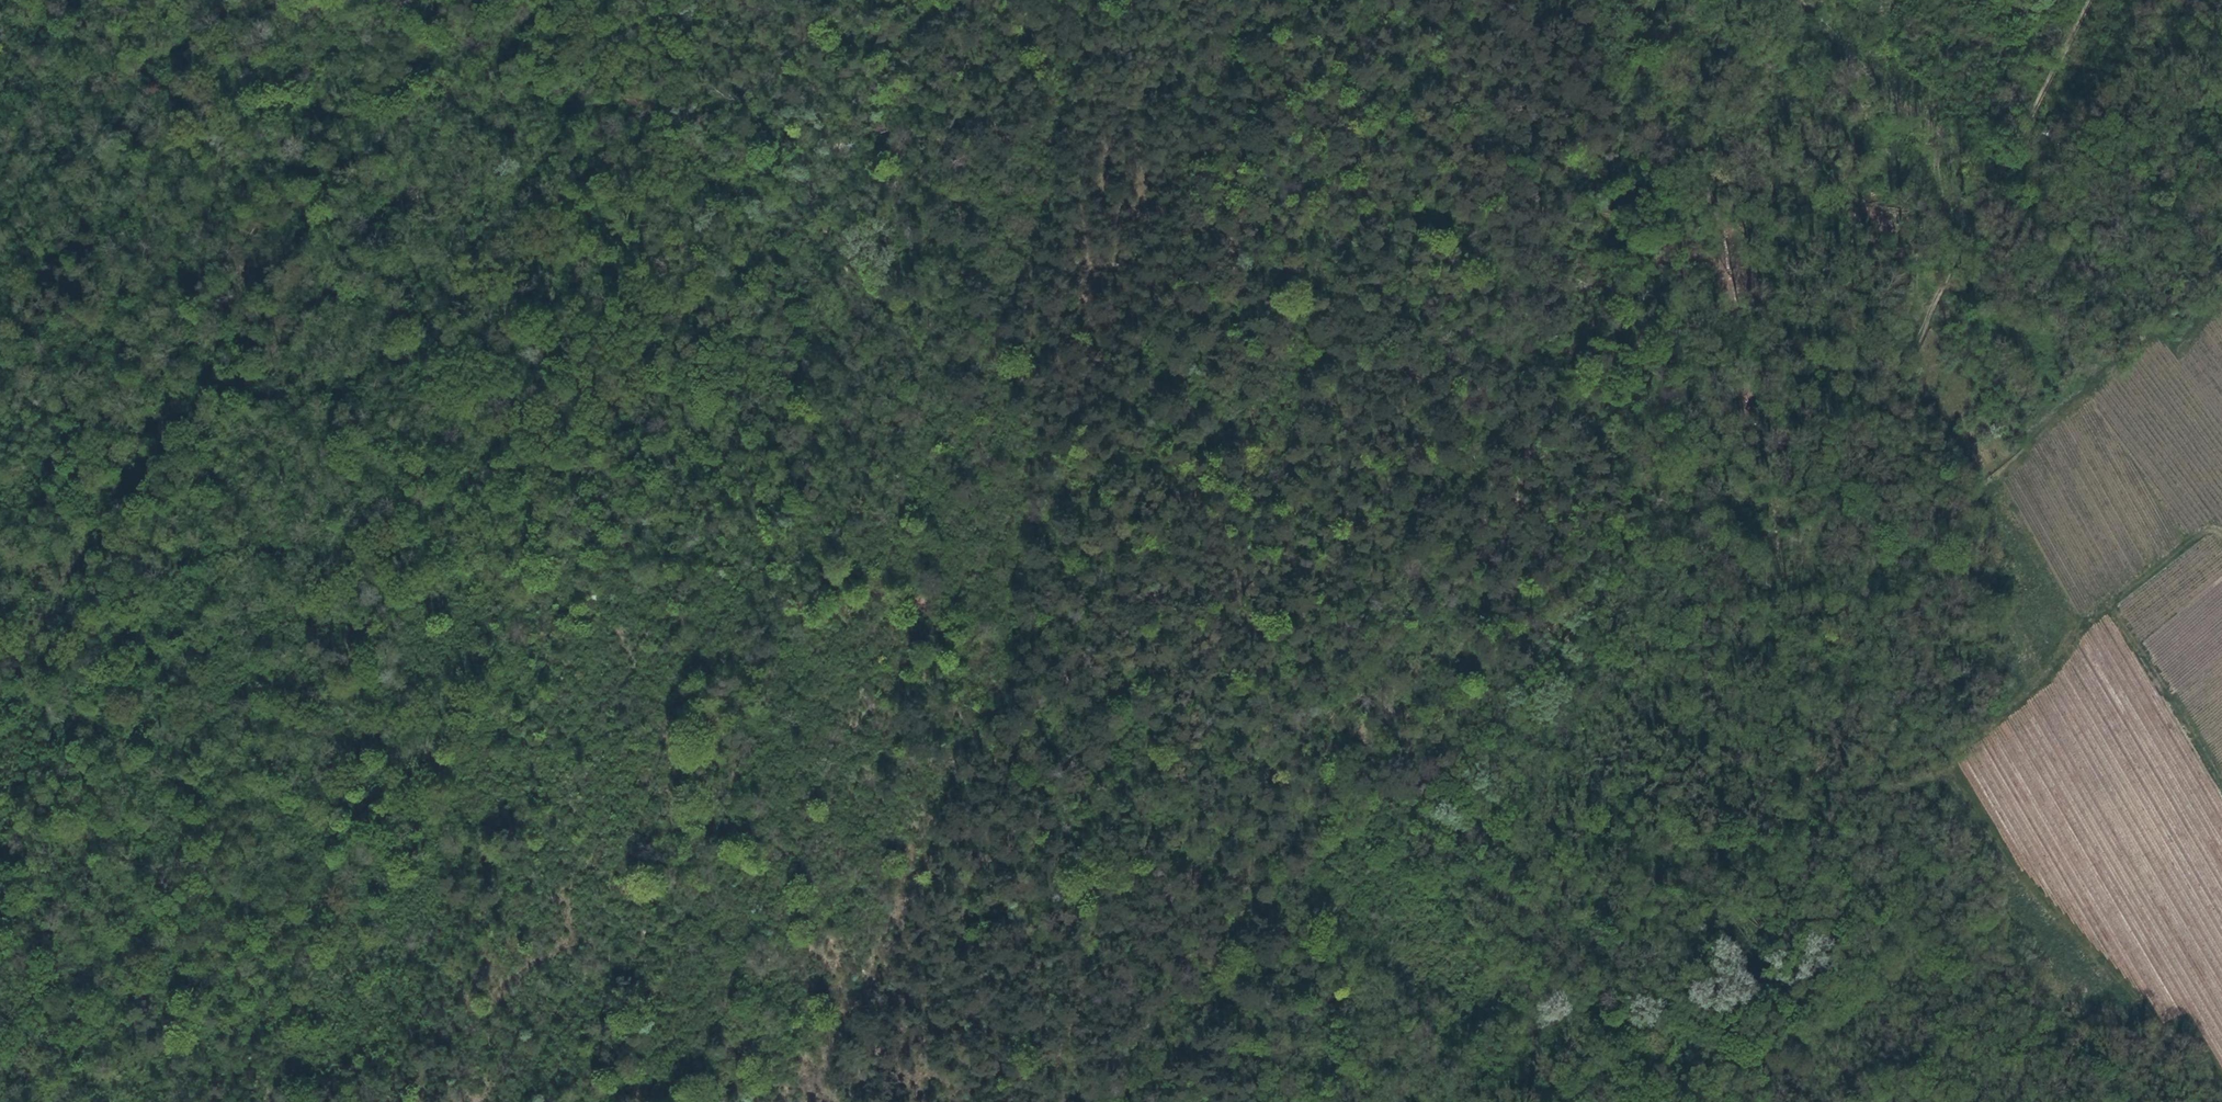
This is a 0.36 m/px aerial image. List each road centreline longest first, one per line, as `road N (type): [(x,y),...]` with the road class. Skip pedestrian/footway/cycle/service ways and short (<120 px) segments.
road 1 (track): [(1711,342),(1754,428),(1809,477),(1863,465),(2088,0)]
road 2 (track): [(2055,672),(2090,614),(2196,532),(2221,532)]
road 3 (track): [(99,1101),(33,1050),(0,1002)]

